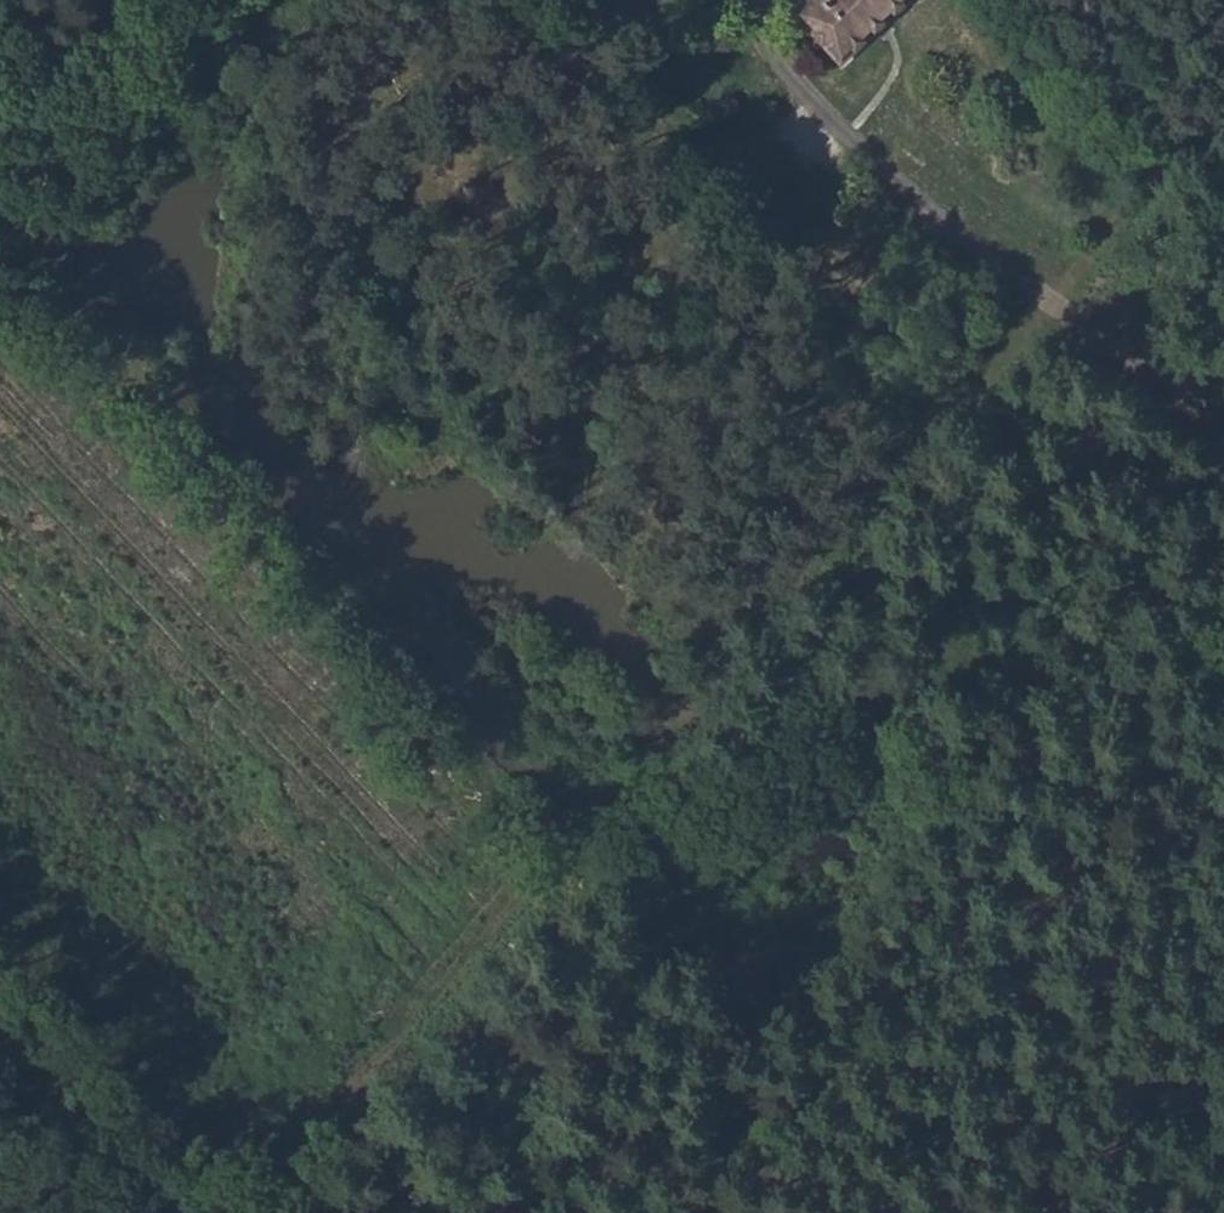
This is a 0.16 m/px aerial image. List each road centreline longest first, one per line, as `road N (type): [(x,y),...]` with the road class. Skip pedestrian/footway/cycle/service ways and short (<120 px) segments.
road 1 (track): [(1223,427),(1048,310),(835,139),(766,51)]
road 2 (track): [(0,1036),(158,1212)]

